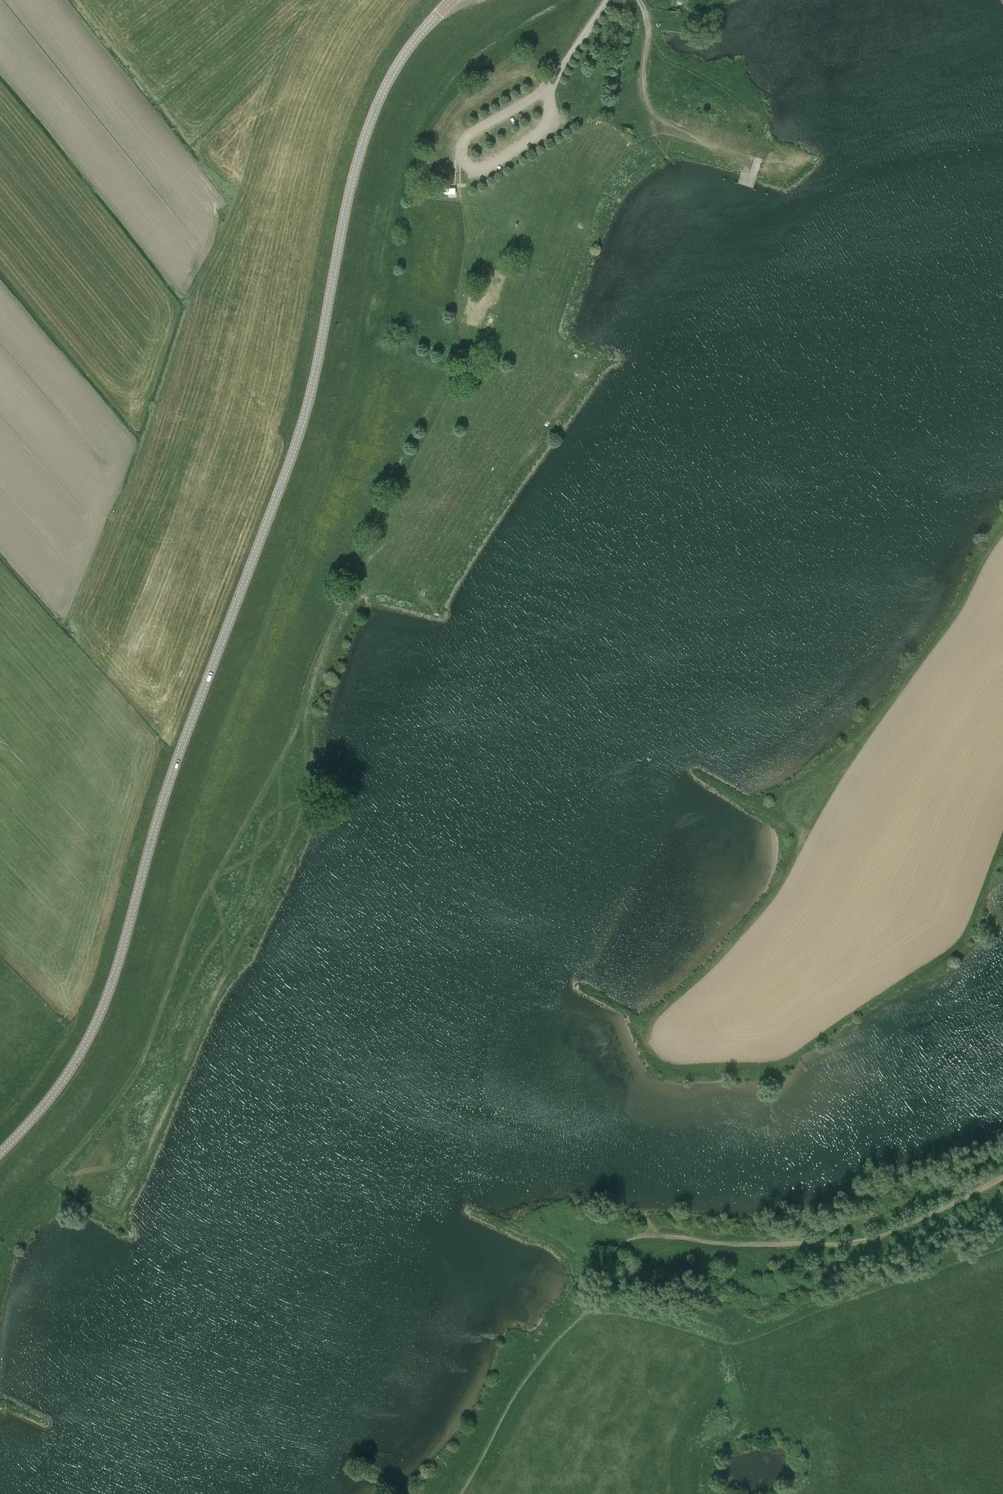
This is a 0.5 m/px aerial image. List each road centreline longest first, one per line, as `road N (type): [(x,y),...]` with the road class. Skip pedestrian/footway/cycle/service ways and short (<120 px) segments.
road 1 (tertiary): [(0,1152),(48,1099),(95,1025),(166,792),(307,408),(365,136),(393,72),(451,0)]
road 2 (track): [(632,1236),(839,1246),(1002,1182)]

